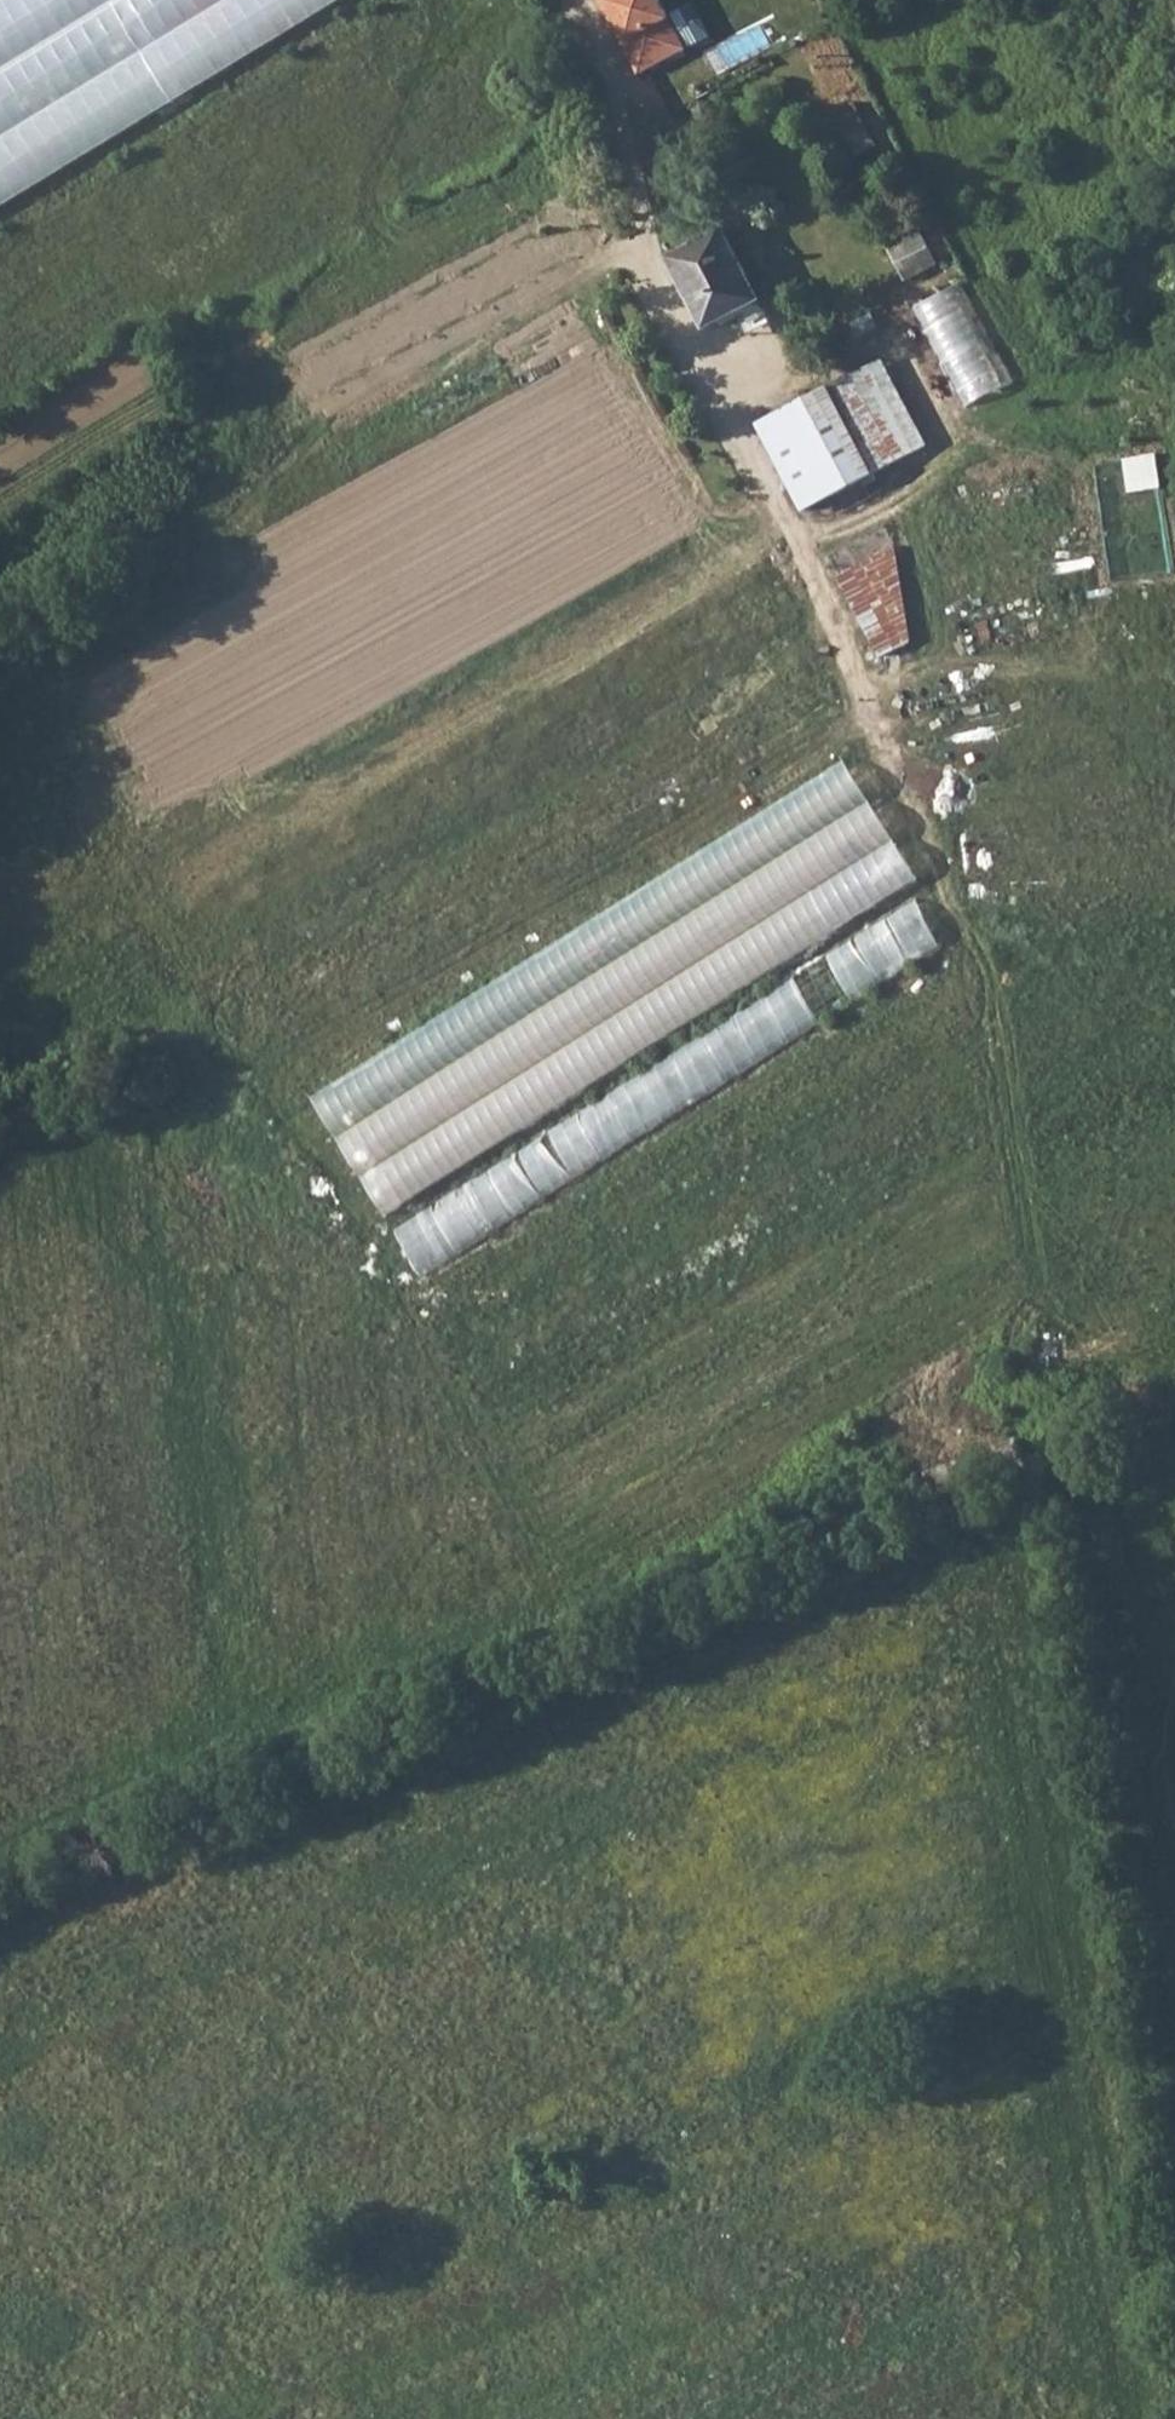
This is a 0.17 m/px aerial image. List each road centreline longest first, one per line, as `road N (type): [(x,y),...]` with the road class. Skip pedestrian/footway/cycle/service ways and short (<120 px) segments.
road 1 (track): [(925,832),(803,540),(690,343)]
road 2 (unclassified): [(595,0),(619,69),(627,186),(690,343)]

